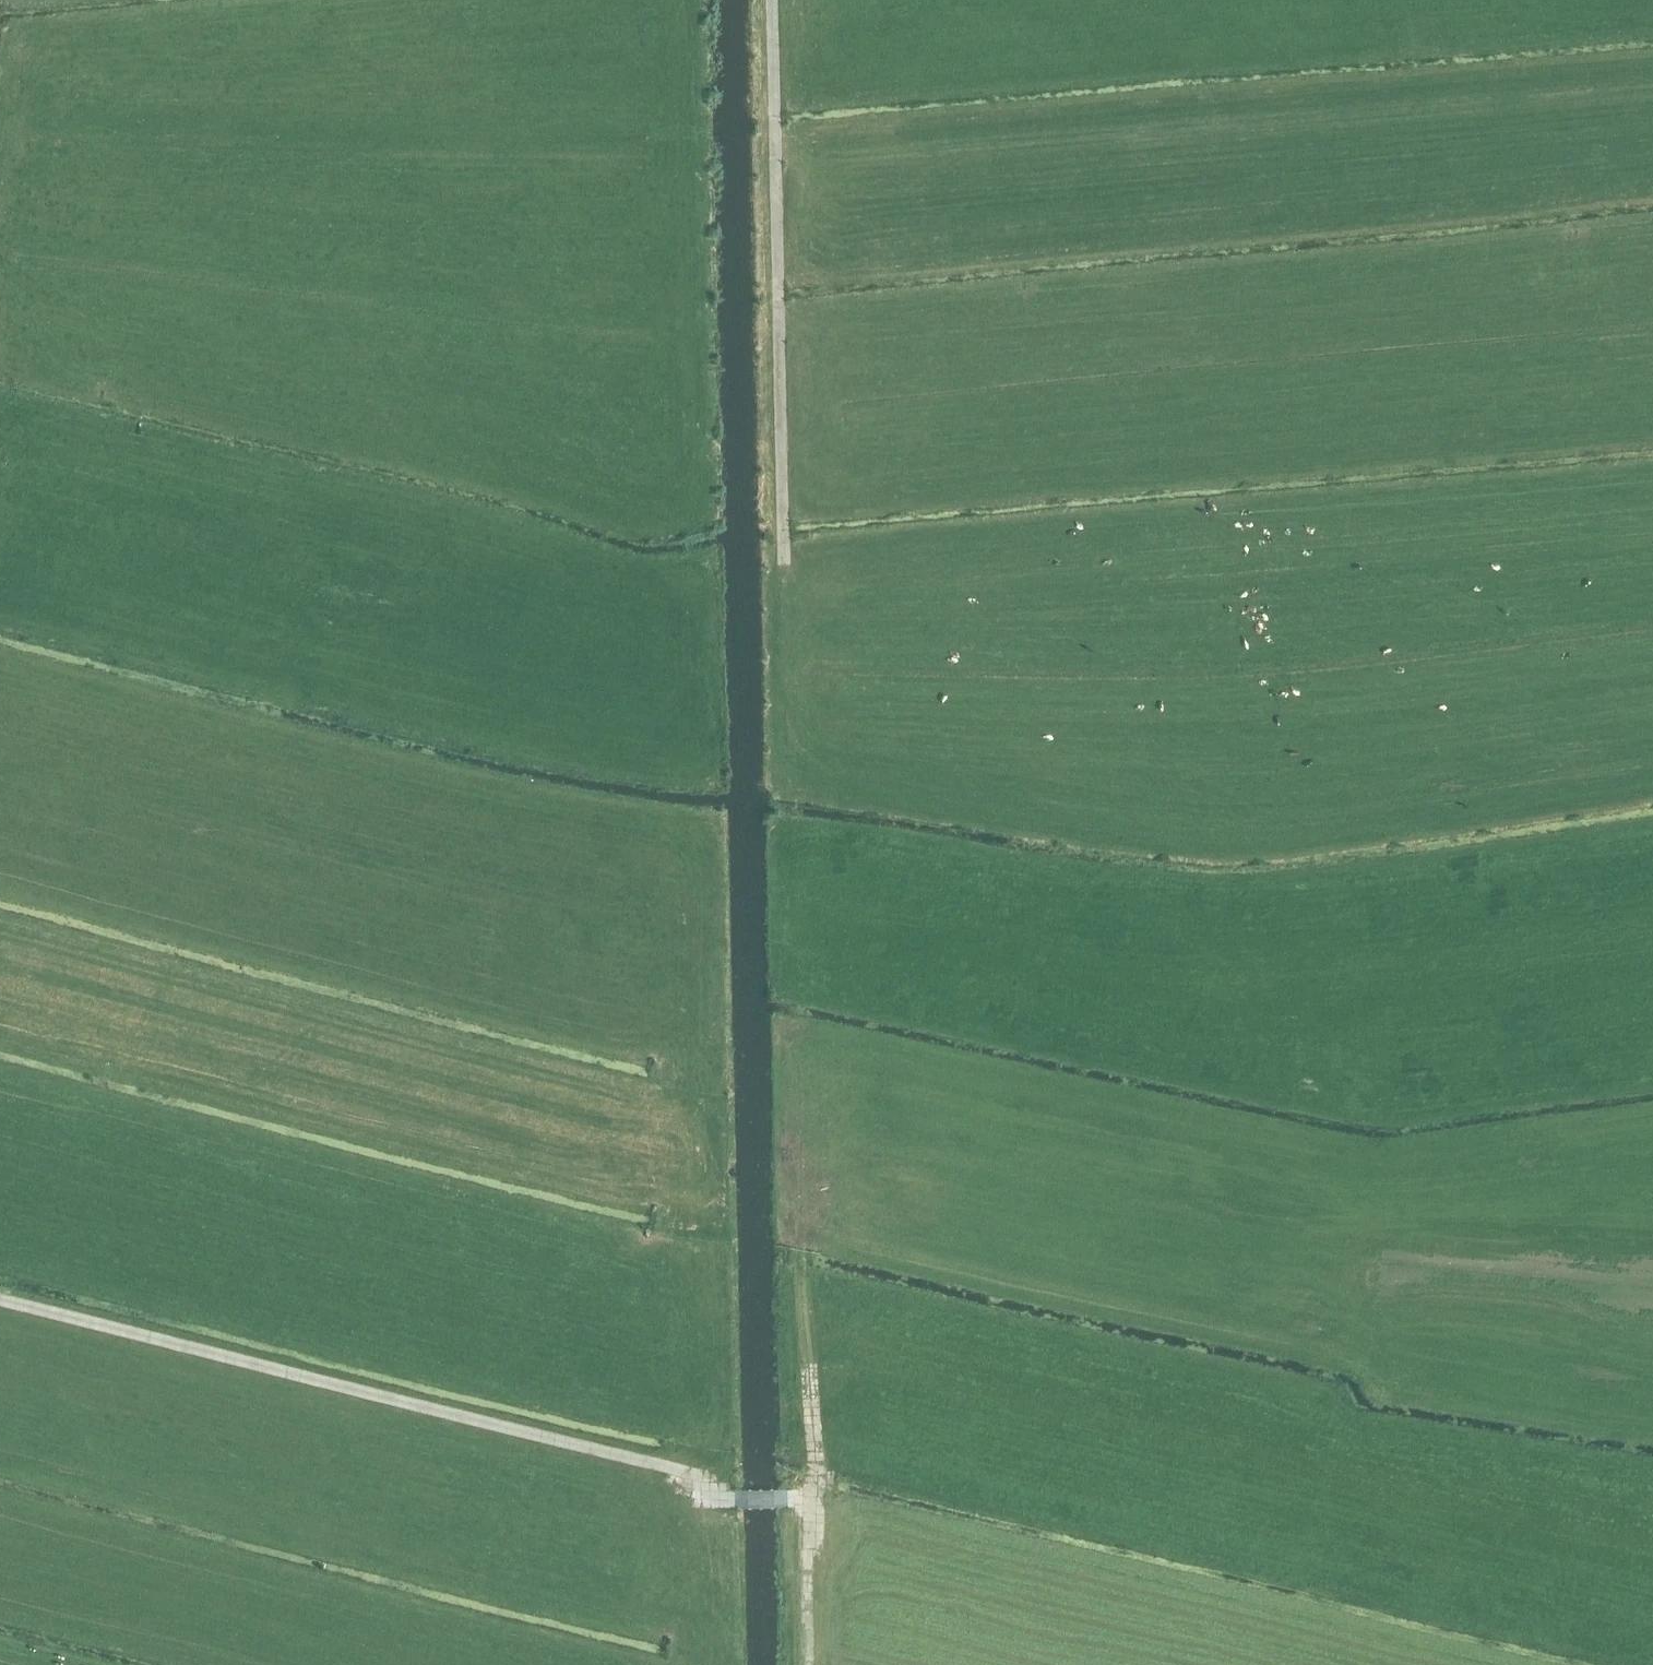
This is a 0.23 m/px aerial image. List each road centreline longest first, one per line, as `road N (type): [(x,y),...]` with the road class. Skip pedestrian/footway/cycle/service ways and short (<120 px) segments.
road 1 (track): [(735,1499),(691,1473),(0,1296)]
road 2 (track): [(807,1501),(814,1470),(807,1204),(1127,1253)]
road 3 (track): [(776,0),(784,572)]
road 4 (track): [(810,1664),(807,1501)]
road 5 (track): [(807,1501),(938,1537)]

